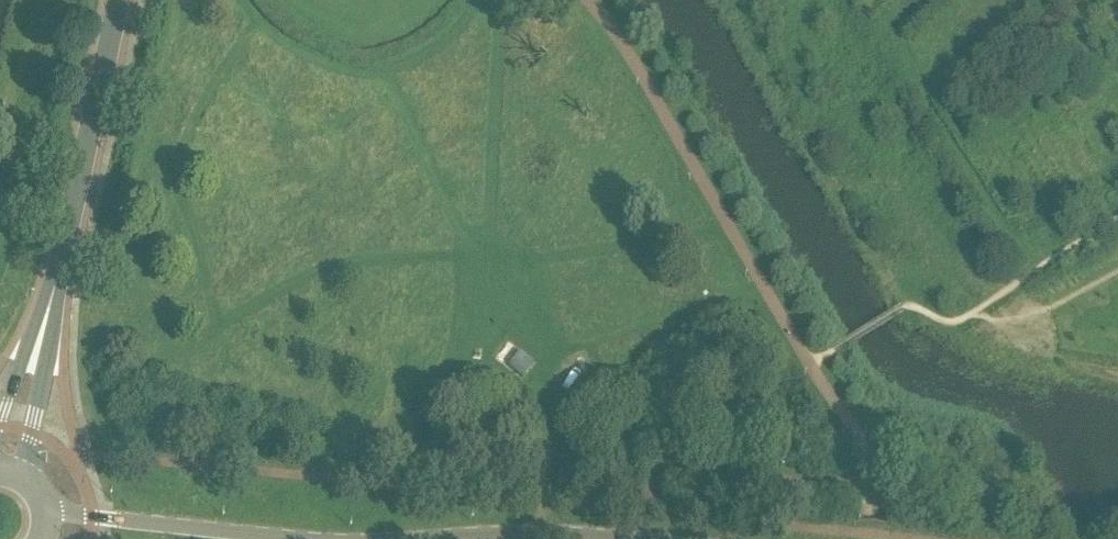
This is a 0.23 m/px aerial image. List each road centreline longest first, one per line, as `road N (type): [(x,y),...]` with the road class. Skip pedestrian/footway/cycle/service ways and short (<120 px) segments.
road 1 (residential): [(68,244),(121,0)]
road 2 (residential): [(28,481),(68,244)]
road 3 (tertiary): [(271,538),(47,512)]
road 4 (residential): [(68,244),(0,430)]

